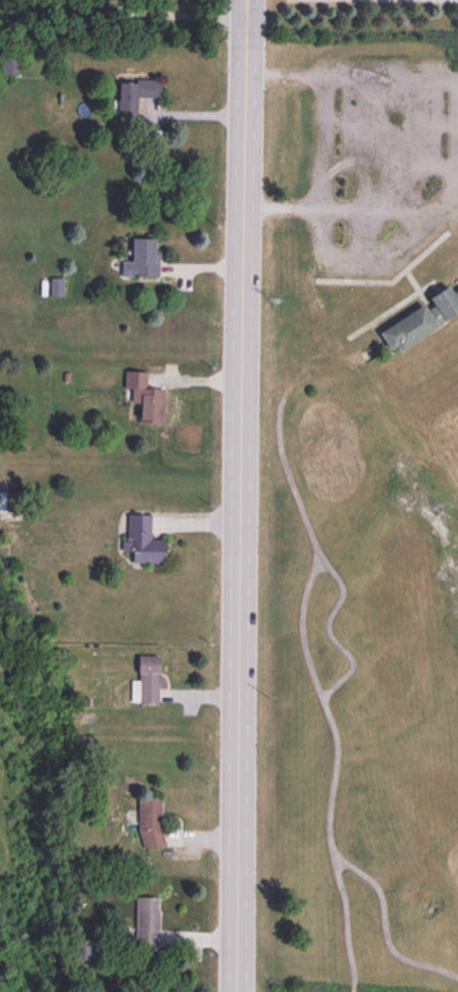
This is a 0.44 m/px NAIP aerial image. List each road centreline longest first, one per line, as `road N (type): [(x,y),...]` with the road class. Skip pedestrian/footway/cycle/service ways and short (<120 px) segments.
road 1 (tertiary): [(247,0),(234,991)]

